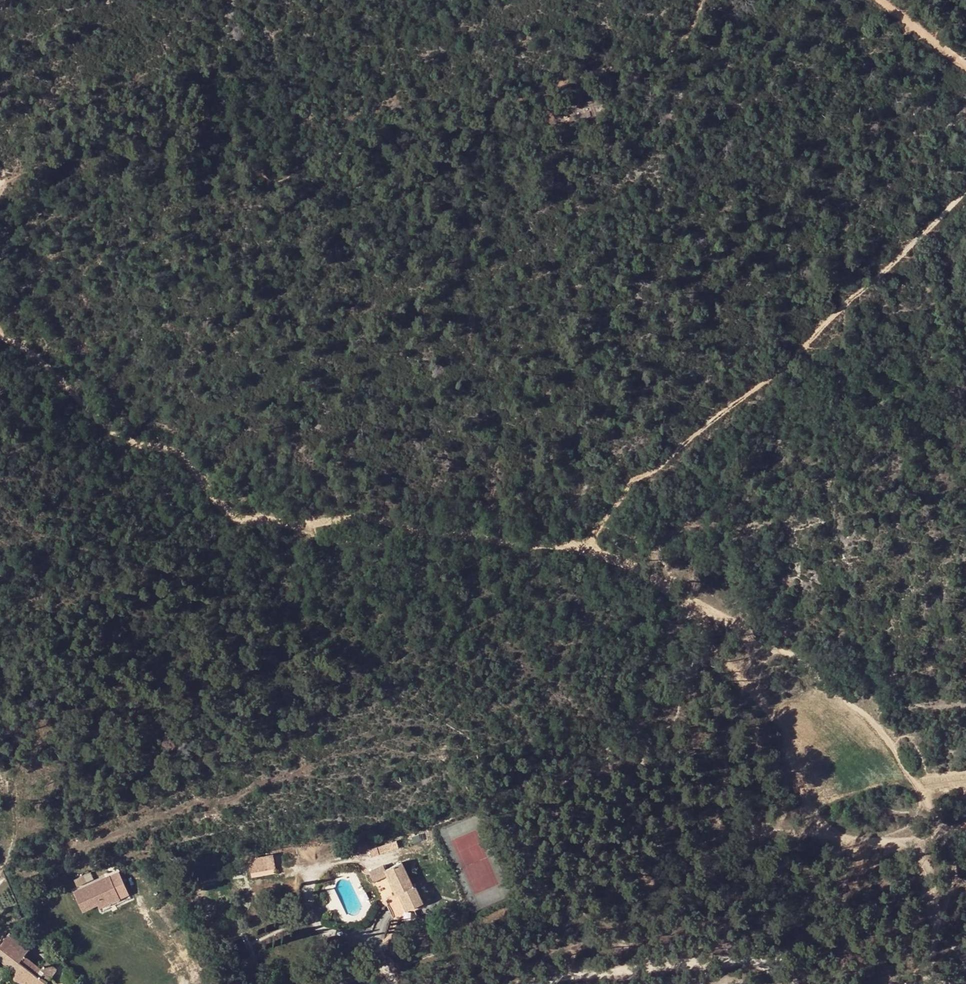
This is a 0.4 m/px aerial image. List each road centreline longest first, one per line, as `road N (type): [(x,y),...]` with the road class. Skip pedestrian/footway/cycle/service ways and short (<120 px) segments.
road 1 (track): [(574,545),(231,511),(200,466),(119,435),(0,335)]
road 2 (track): [(785,983),(736,963),(543,983)]

